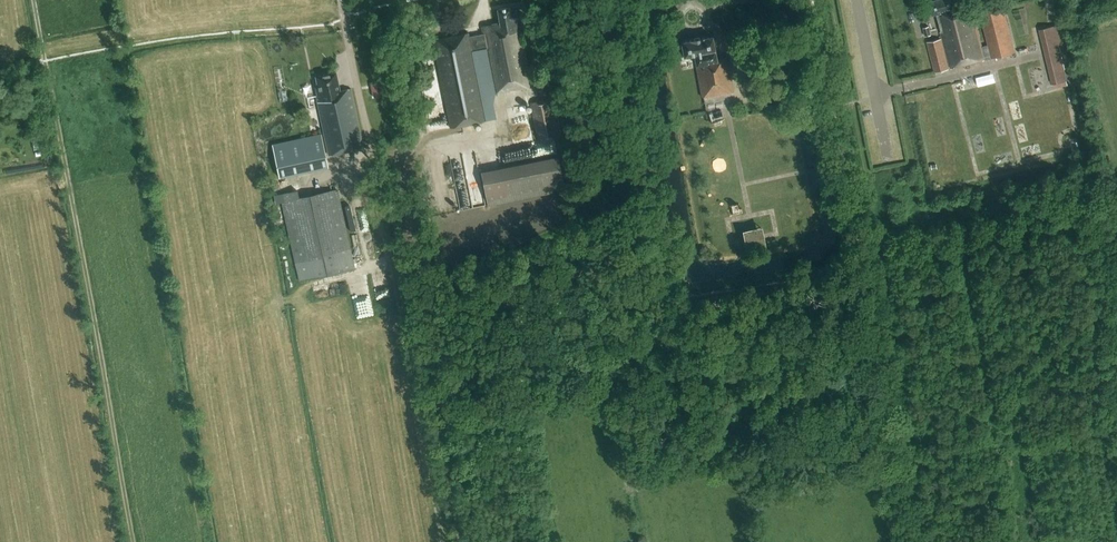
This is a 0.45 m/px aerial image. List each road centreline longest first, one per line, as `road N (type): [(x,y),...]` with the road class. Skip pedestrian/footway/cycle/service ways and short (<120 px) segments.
road 1 (track): [(33,0),(134,541)]
road 2 (track): [(339,0),(373,180),(388,183)]

